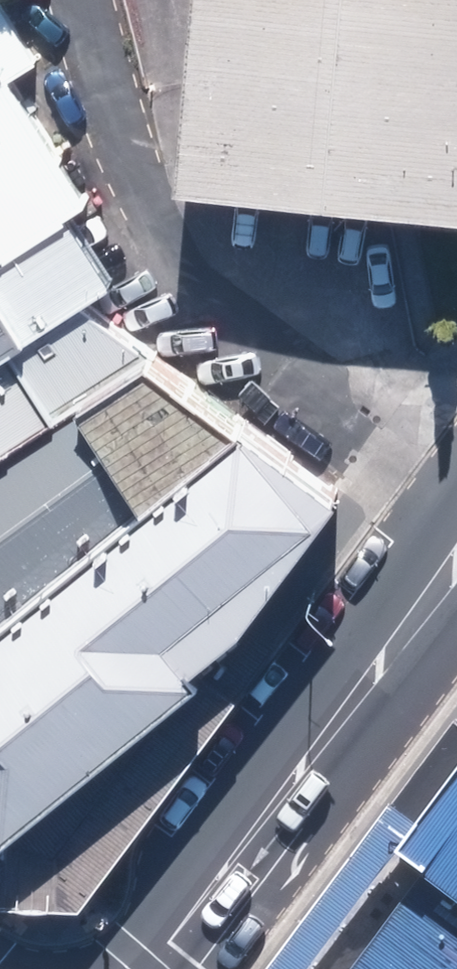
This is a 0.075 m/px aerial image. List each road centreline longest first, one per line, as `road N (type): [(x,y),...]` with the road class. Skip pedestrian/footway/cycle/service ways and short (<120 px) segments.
road 1 (secondary): [(456,553),(134,968)]

